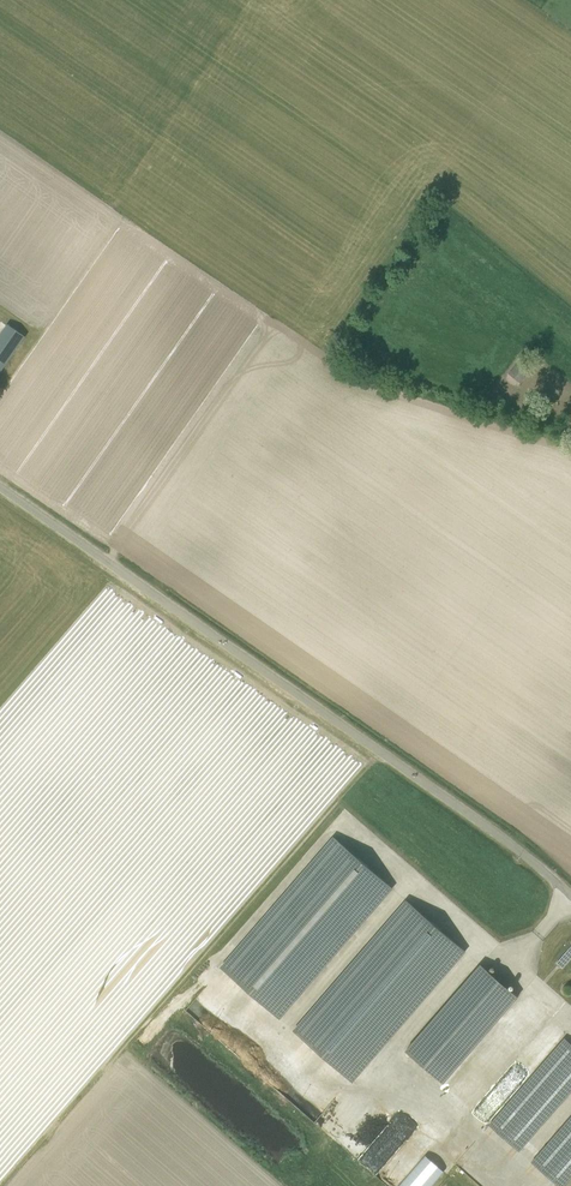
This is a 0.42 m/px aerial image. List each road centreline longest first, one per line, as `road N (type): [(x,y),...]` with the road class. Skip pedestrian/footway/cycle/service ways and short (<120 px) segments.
road 1 (unclassified): [(570,895),(484,823),(0,488)]

